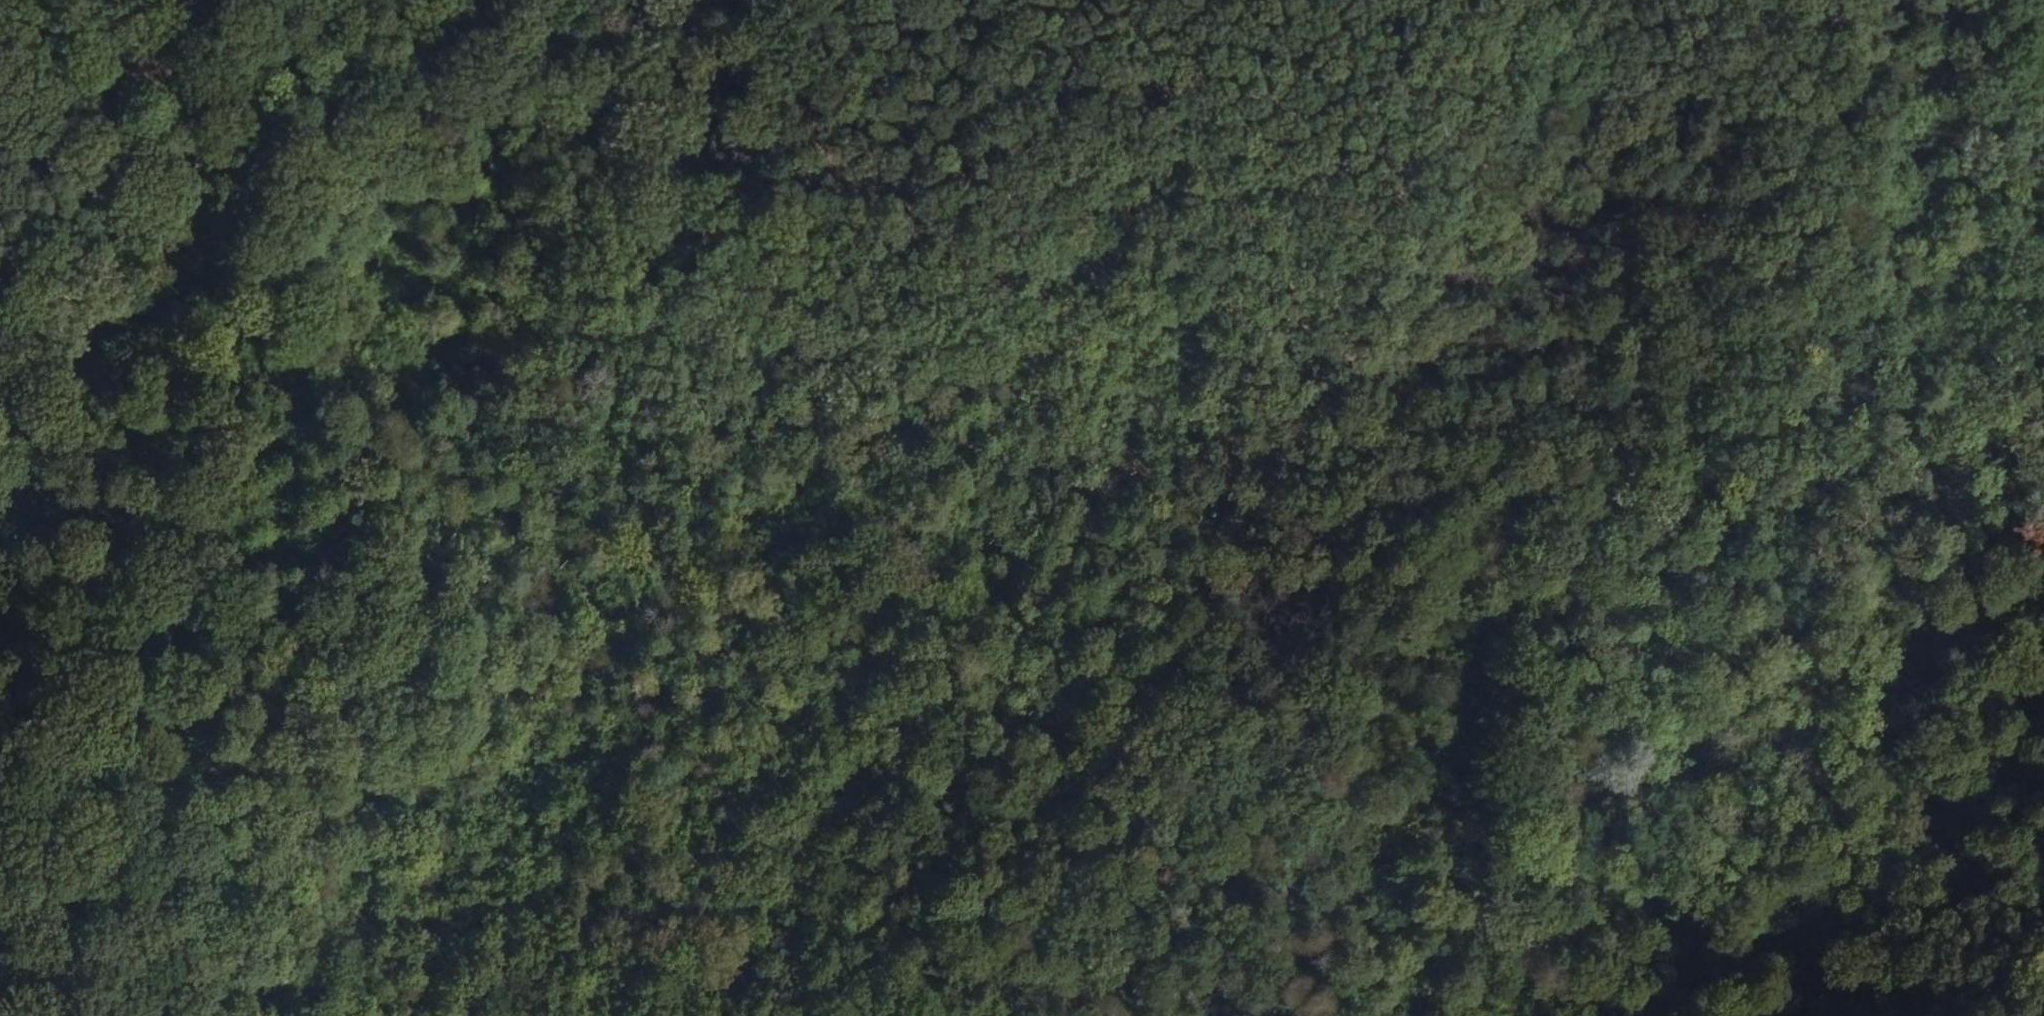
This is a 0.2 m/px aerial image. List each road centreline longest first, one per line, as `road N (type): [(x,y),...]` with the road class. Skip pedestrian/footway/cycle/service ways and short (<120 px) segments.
road 1 (track): [(2043,722),(1942,853),(1765,948),(1691,964),(1587,1015)]

